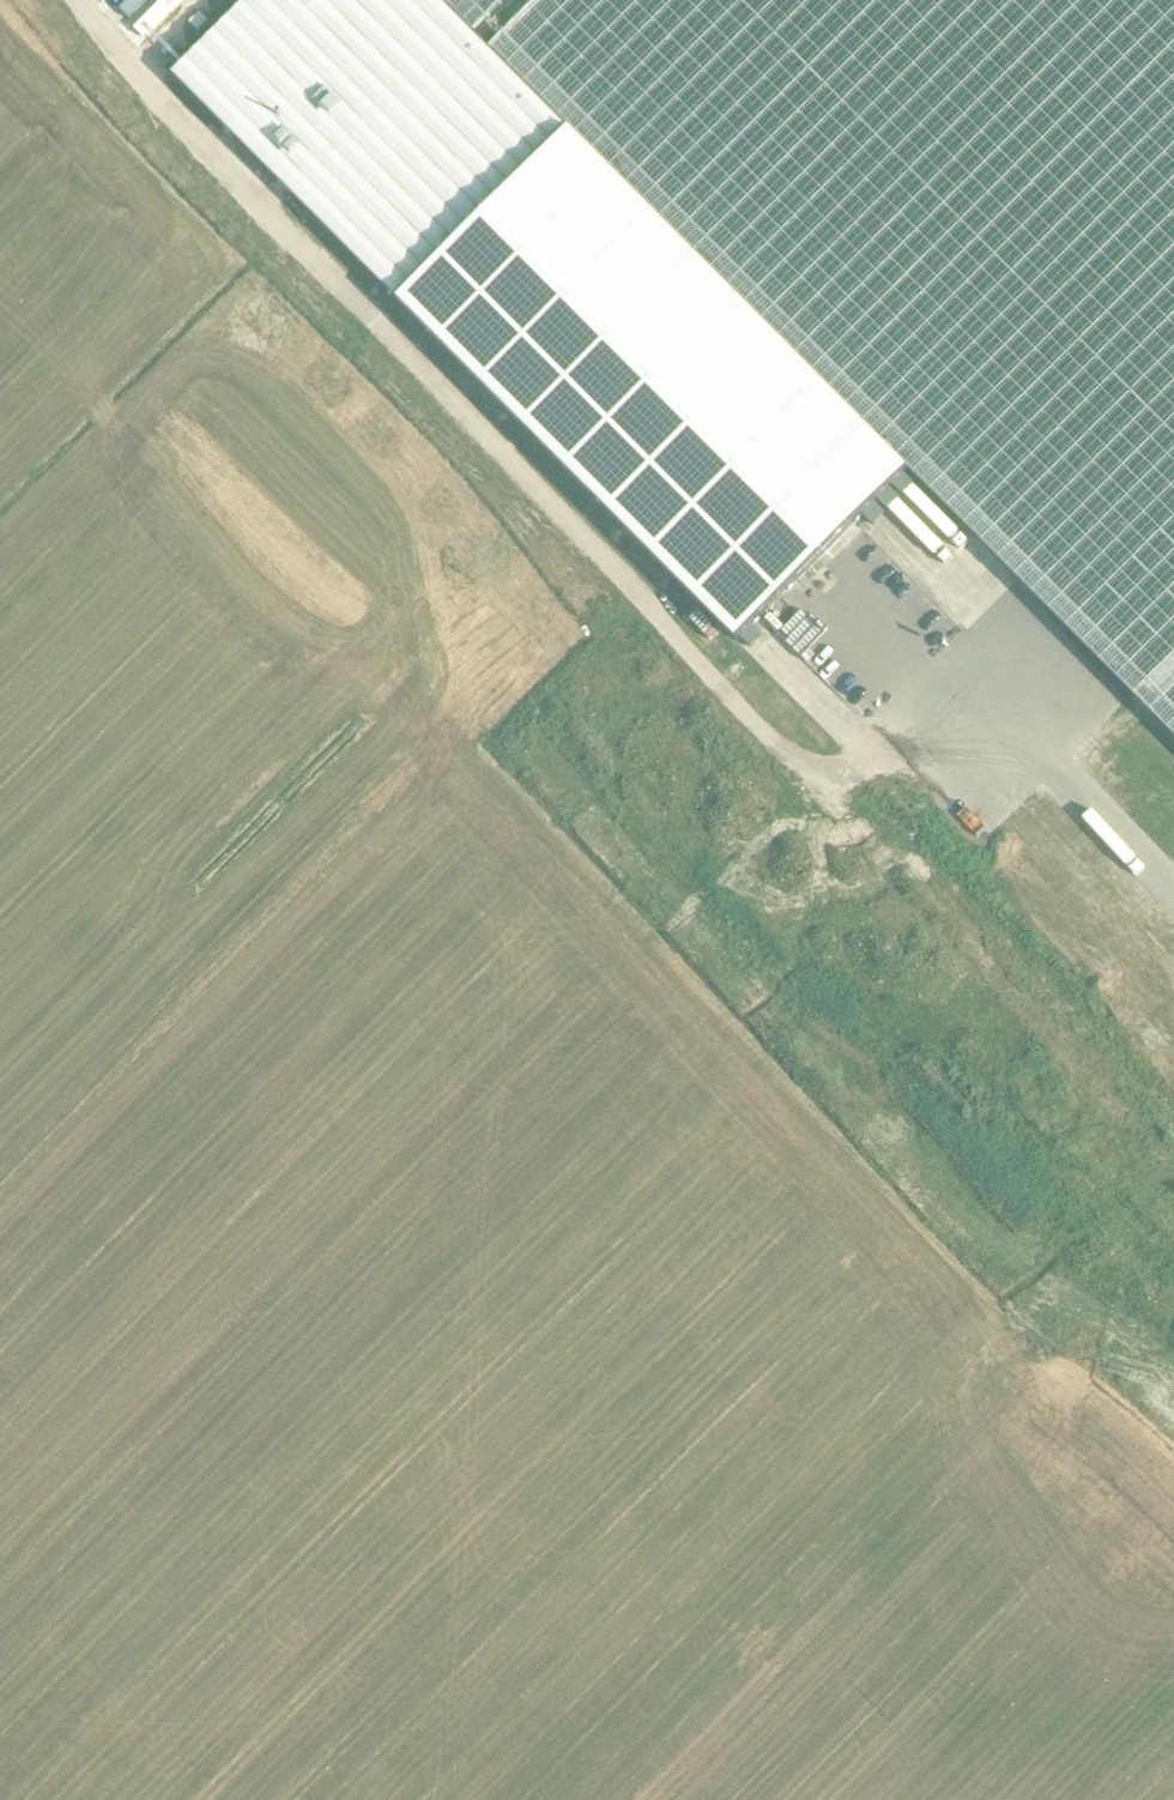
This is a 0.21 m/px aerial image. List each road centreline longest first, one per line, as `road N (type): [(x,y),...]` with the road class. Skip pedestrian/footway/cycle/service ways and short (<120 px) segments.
road 1 (track): [(74,0),(727,698),(824,781),(860,785),(960,685)]
road 2 (track): [(551,1799),(1173,1179)]

